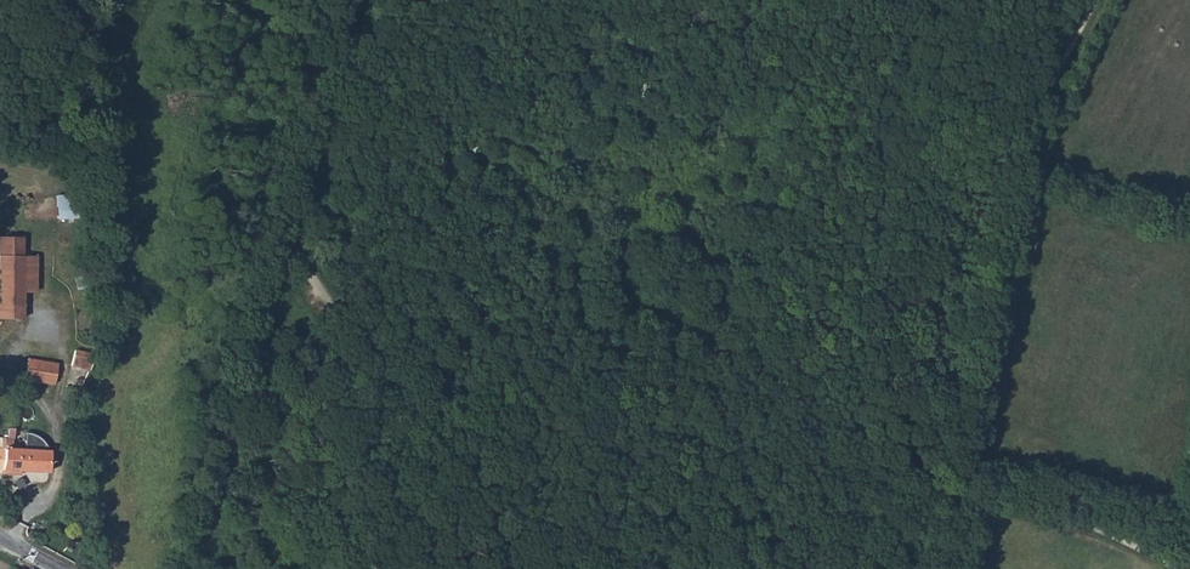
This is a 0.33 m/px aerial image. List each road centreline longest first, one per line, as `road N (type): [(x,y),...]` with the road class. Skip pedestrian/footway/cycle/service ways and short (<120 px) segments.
road 1 (track): [(289,256),(408,396),(430,411),(460,420),(840,459),(947,491)]
road 2 (unclassified): [(355,0),(196,568)]
road 3 (track): [(1092,0),(1028,134),(964,444),(947,491)]
road 4 (track): [(1172,568),(1116,541),(947,491)]

